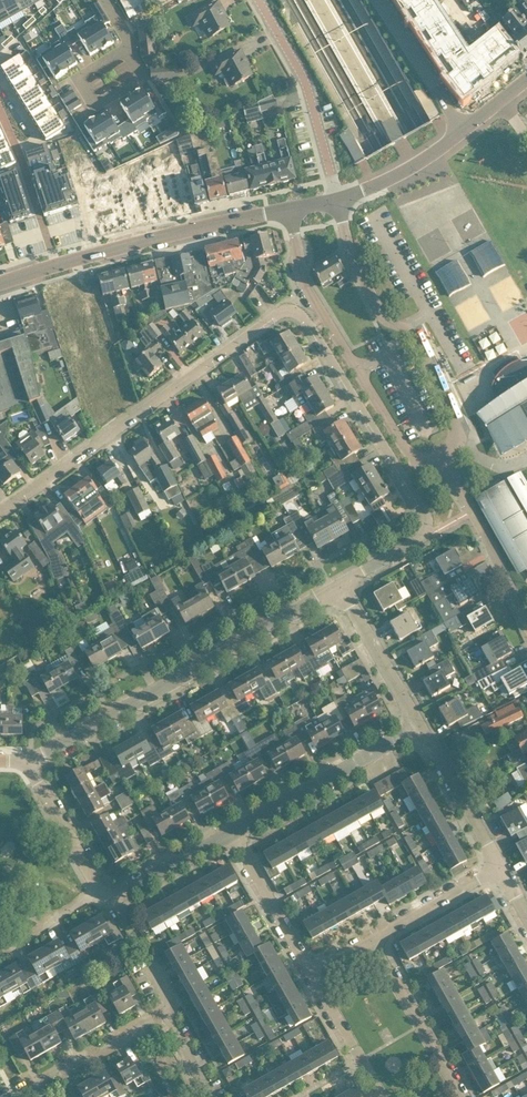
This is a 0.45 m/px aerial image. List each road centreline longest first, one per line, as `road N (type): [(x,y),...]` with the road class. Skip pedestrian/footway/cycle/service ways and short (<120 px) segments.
road 1 (residential): [(341,584),(427,532),(420,506),(346,385),(304,319),(287,311)]
road 2 (residential): [(35,757),(341,584)]
road 3 (residential): [(0,510),(287,311)]
road 4 (residential): [(293,211),(297,258),(316,306),(407,450),(418,460),(443,460)]
road 5 (residential): [(443,460),(456,443),(455,423),(411,334),(379,312),(338,200)]
road 6 (tertiary): [(293,211),(56,264)]
road 7 (residential): [(338,200),(306,81),(260,0)]
road 8 (residential): [(230,831),(418,727)]
road 9 (residential): [(526,625),(443,460)]
road 10 (residential): [(461,1096),(372,938)]
road 11 (residential): [(20,1095),(171,1013)]
road 12 (residential): [(499,868),(418,727)]
road 13 (residential): [(418,727),(341,584)]
road 14 (residential): [(309,971),(230,831)]
road 15 (residential): [(462,128),(381,0)]
road 16 (residential): [(106,887),(35,757)]
road 17 (residential): [(372,938),(499,868)]
road 18 (tertiary): [(462,128),(338,200)]
road 19 (residential): [(378,1096),(309,971)]
road 20 (residential): [(111,897),(230,831)]
road 21 (residential): [(0,950),(106,887)]

